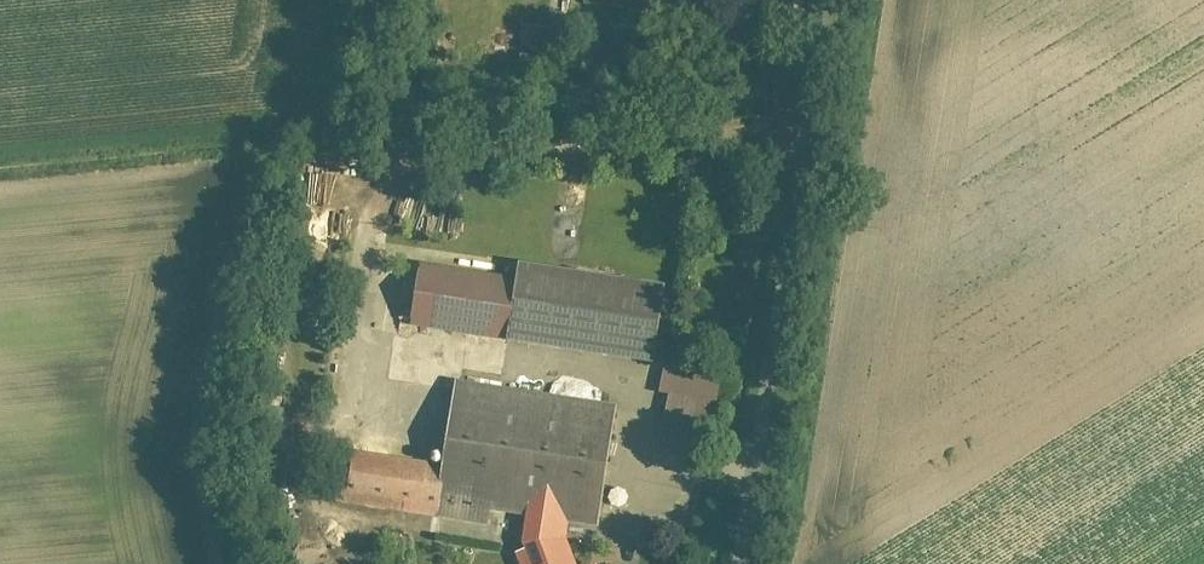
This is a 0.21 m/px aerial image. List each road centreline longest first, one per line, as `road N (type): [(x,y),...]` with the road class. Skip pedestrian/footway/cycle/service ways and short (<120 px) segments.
road 1 (track): [(738,476),(673,464),(640,429),(631,402),(605,389),(469,368),(416,401),(350,390),(363,254)]
road 2 (track): [(811,0),(725,563)]

